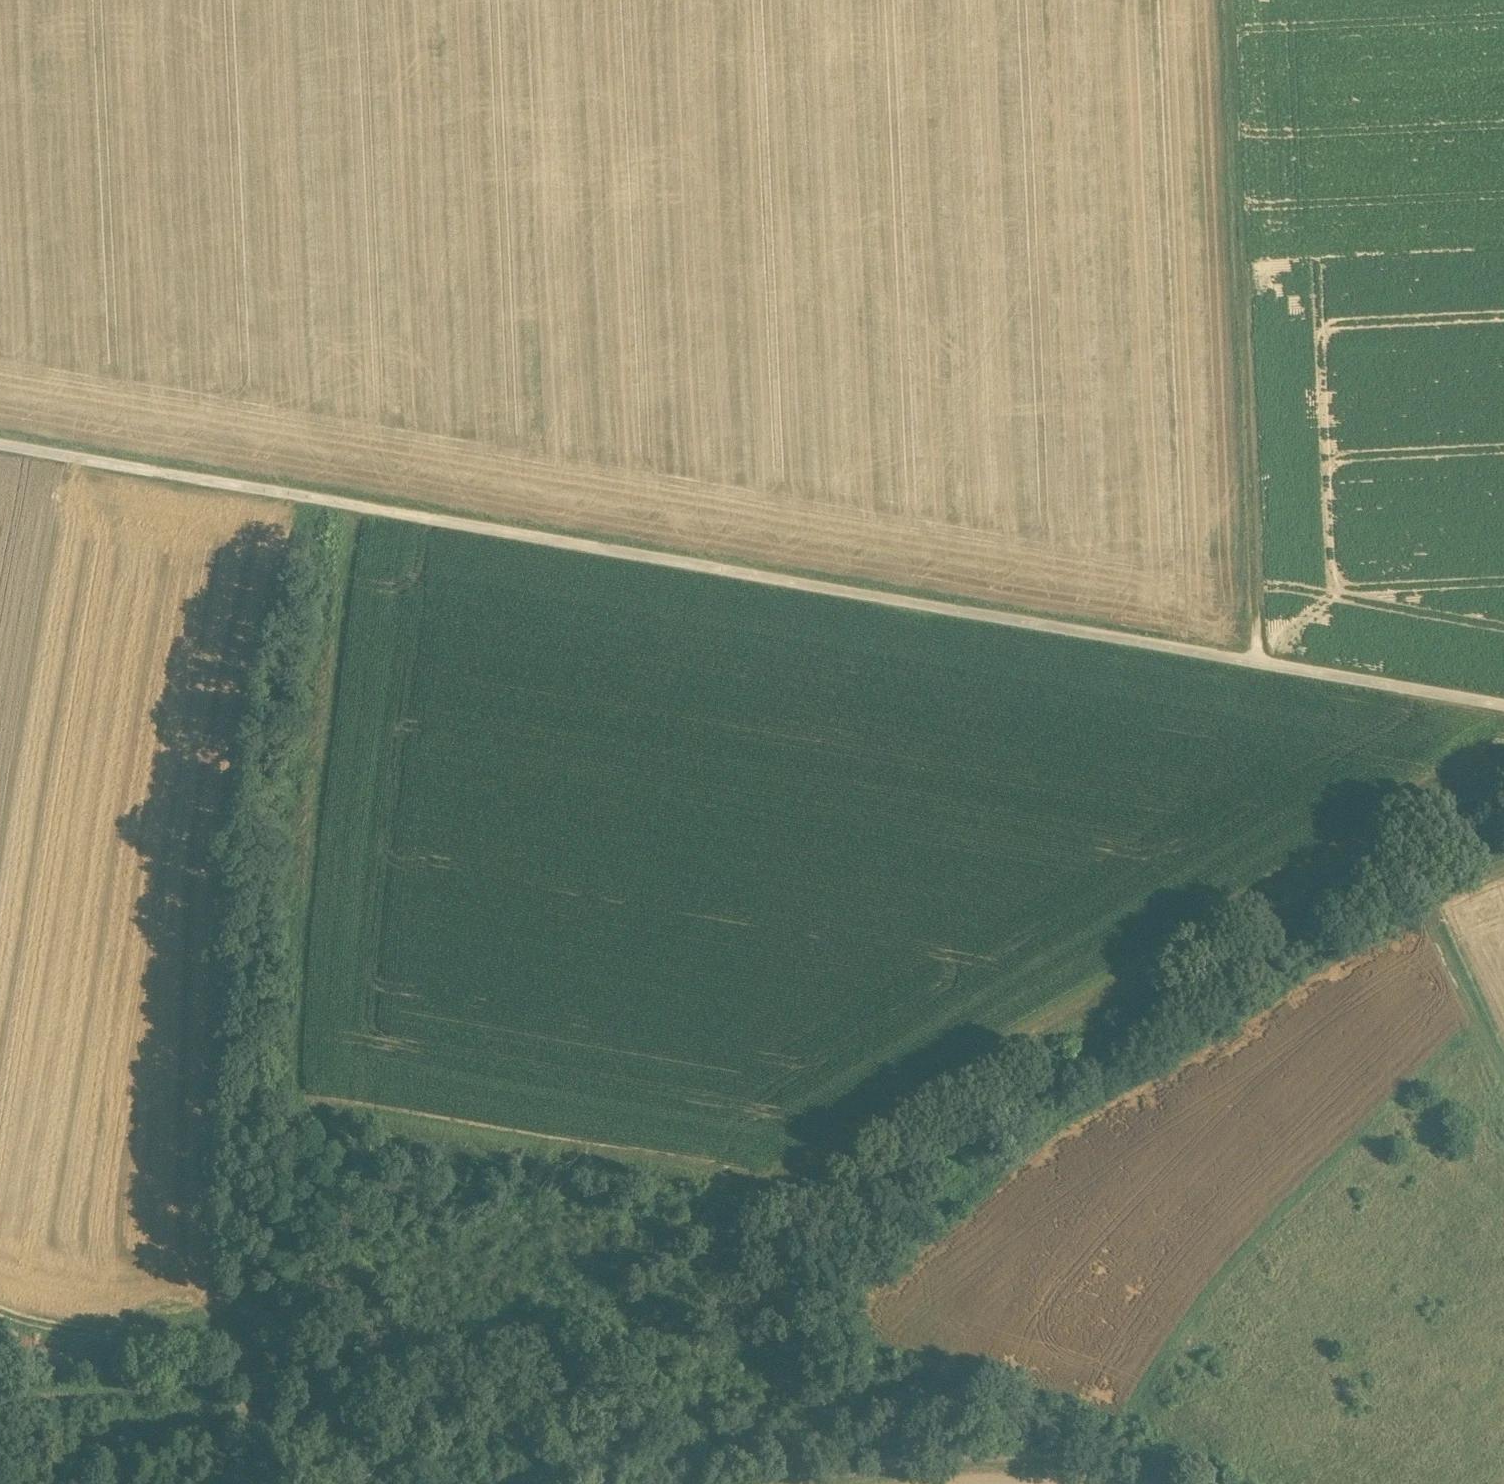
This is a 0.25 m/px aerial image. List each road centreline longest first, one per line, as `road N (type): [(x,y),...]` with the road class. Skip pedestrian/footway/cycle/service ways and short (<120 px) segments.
road 1 (track): [(0,447),(1503,708)]
road 2 (track): [(1256,666),(1229,0)]
road 3 (track): [(272,1483),(234,1344),(116,1353),(0,1334)]
road 4 (track): [(819,1483),(1031,1458),(1128,1483)]
road 5 (track): [(1503,866),(1429,906),(1503,1071)]

